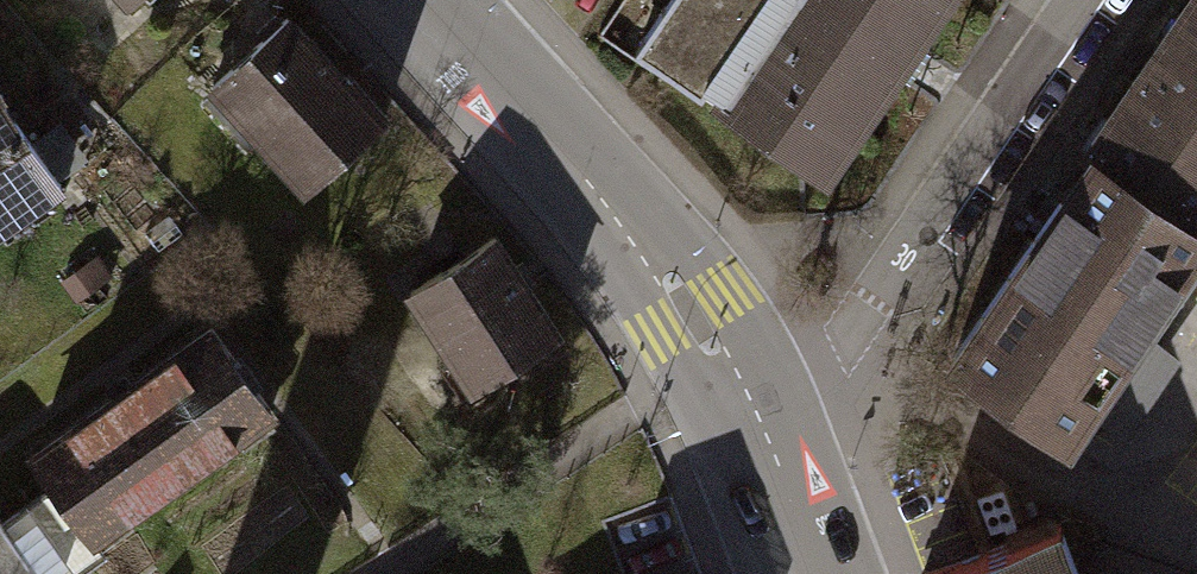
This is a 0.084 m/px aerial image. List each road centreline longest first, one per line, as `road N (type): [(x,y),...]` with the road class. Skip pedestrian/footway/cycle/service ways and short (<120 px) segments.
road 1 (tertiary): [(749,397),(690,310),(412,0)]
road 2 (residential): [(749,397),(818,354),(1077,0)]
road 3 (tertiary): [(813,573),(749,397)]

